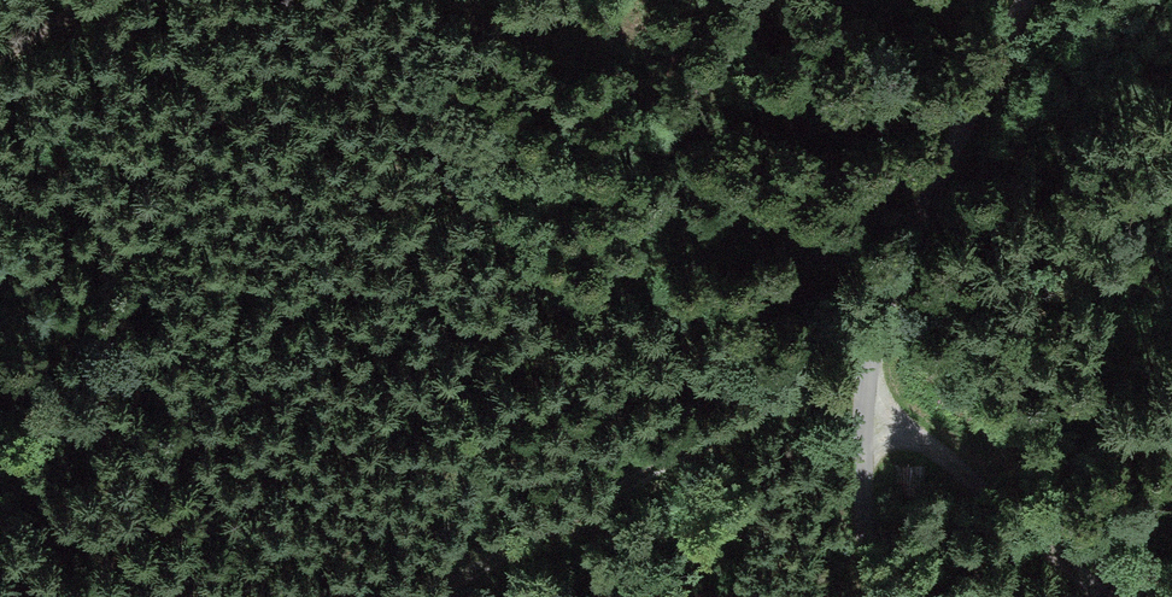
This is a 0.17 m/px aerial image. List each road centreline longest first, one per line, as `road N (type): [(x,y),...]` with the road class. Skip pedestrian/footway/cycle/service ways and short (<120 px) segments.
road 1 (track): [(441,596),(789,397),(837,377),(863,383),(1110,596)]
road 2 (unclassified): [(876,596),(865,540),(863,383),(886,299),(1026,0)]

